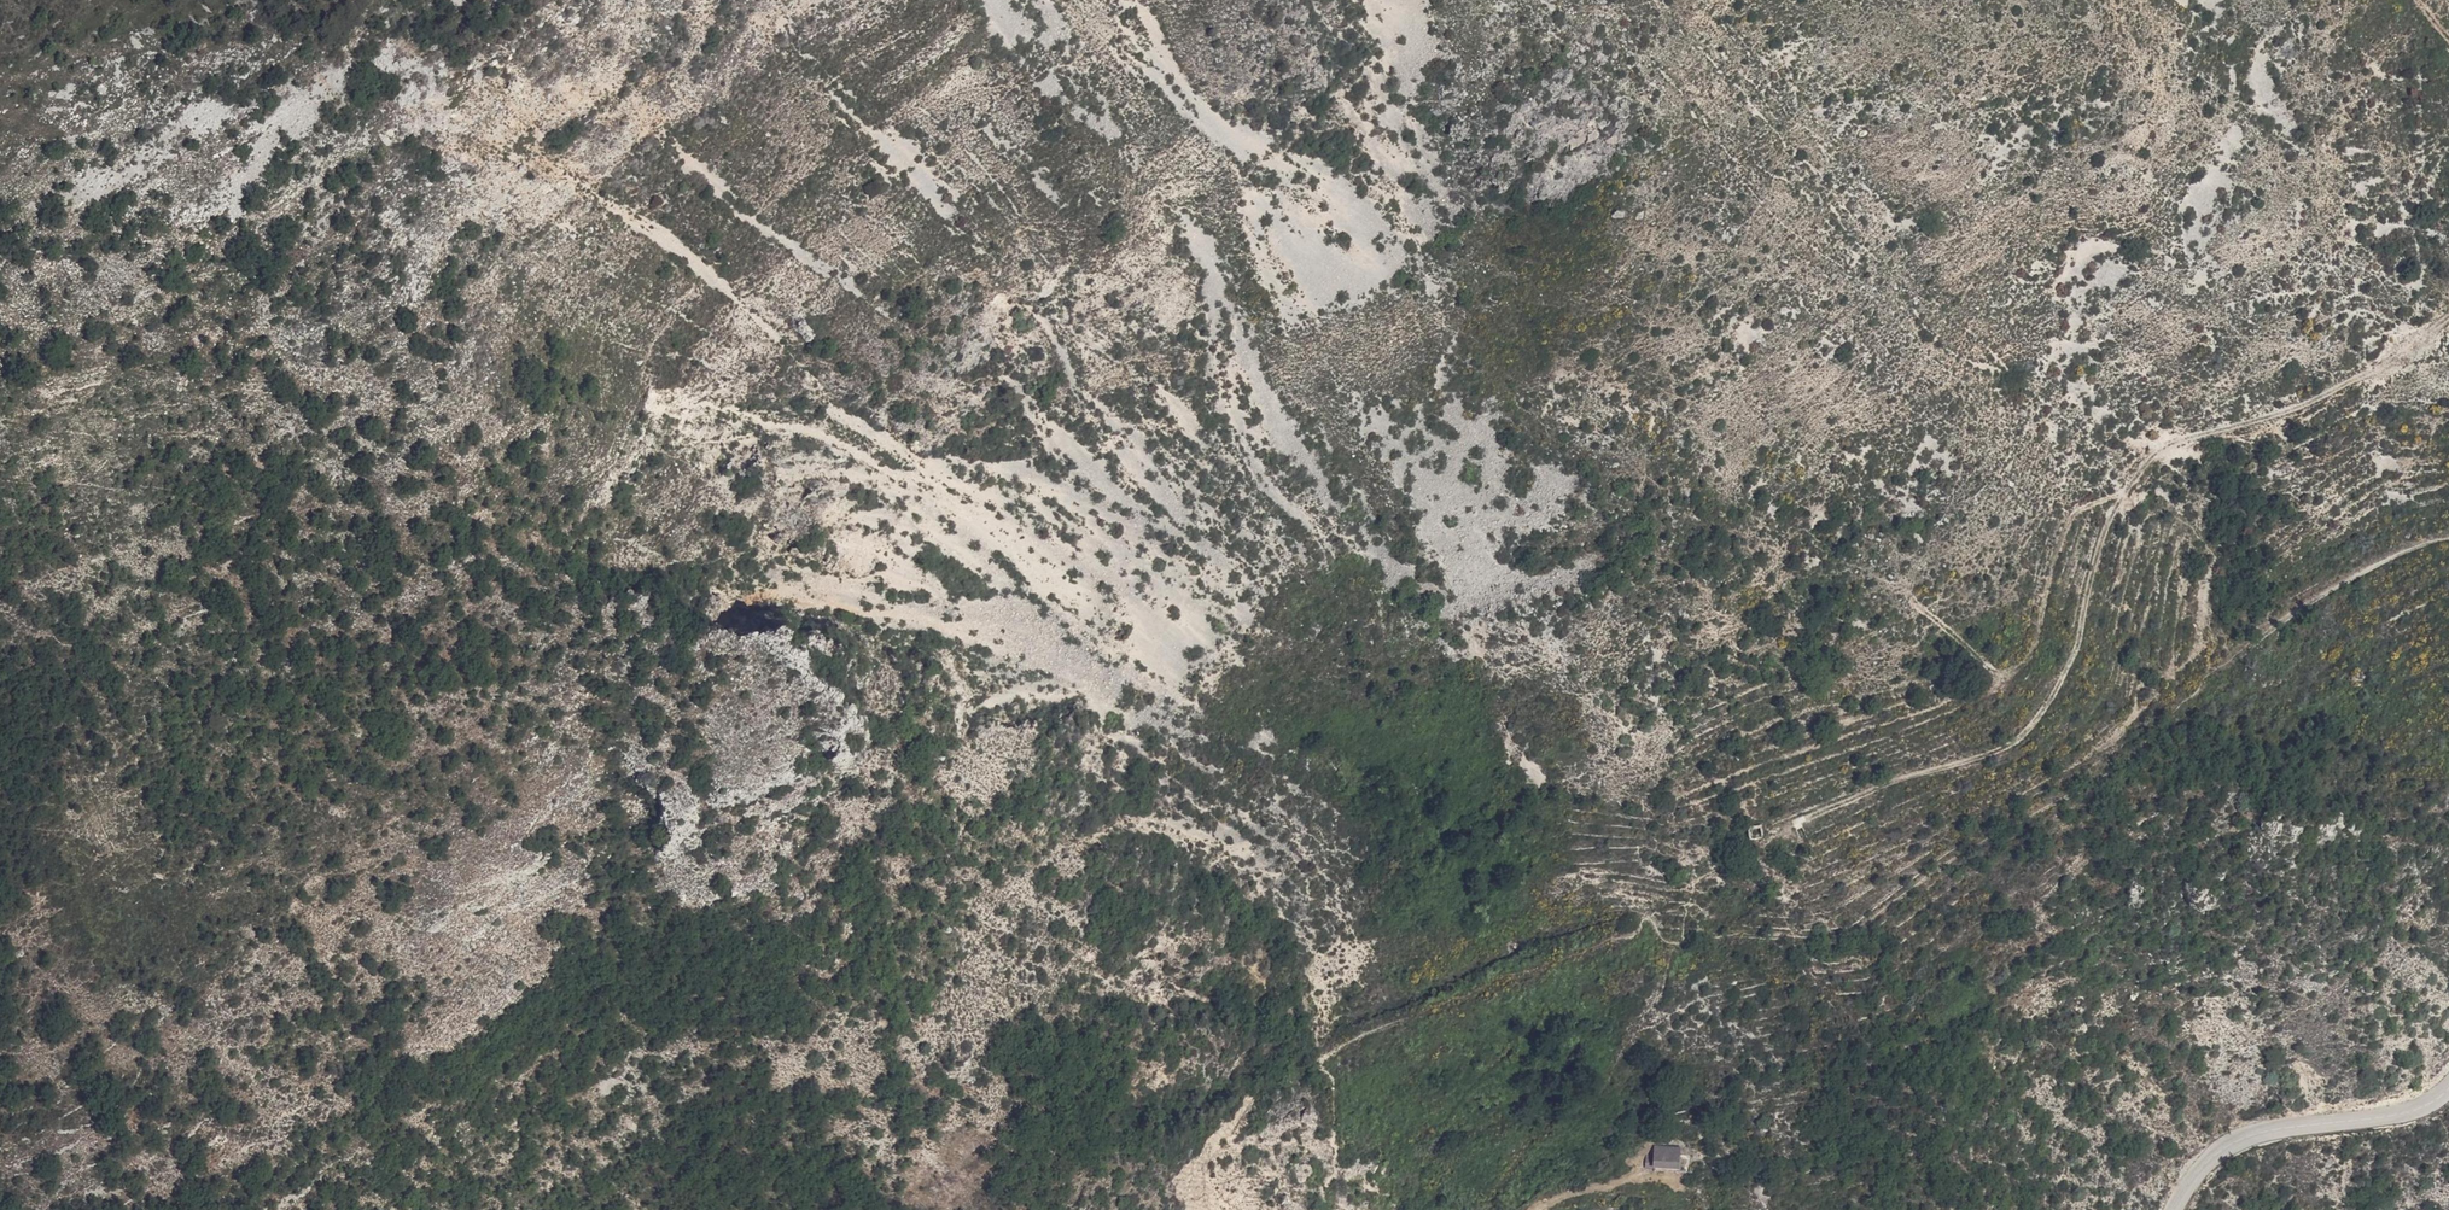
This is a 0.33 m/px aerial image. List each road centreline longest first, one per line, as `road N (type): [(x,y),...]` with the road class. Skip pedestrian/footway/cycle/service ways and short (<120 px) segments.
road 1 (track): [(2448,319),(2391,369),(2299,409),(2179,440),(2157,456),(2100,546),(2076,657),(2019,739),(1773,835)]
road 2 (secondary): [(2173,1209),(2220,1150),(2293,1128),(2396,1115),(2448,1087)]
road 3 (track): [(1534,1209),(1642,1177),(1679,1181)]

